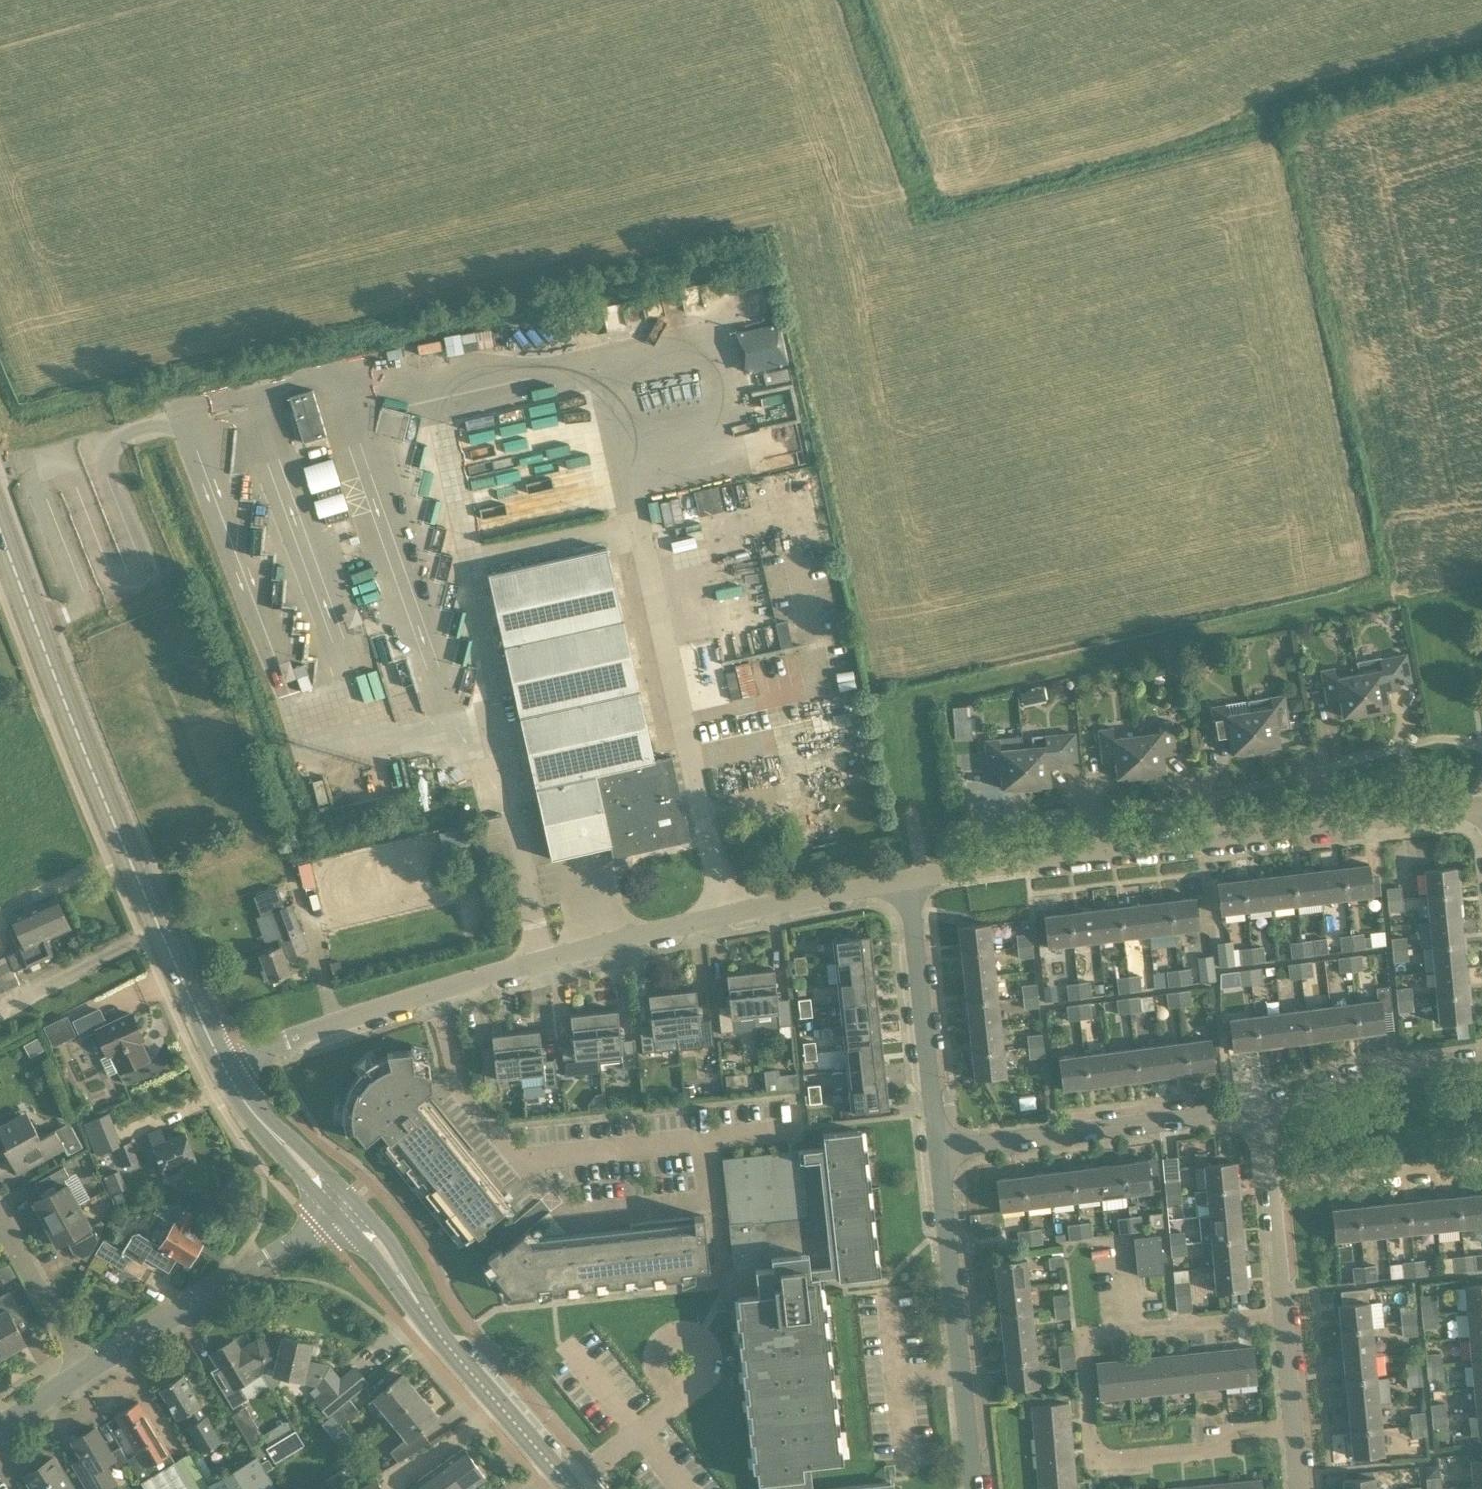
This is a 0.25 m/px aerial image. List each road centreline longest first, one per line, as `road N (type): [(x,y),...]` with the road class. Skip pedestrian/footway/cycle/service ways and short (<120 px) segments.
road 1 (residential): [(224,1067),(286,1039),(607,941),(908,878)]
road 2 (tertiary): [(224,1067),(123,847),(0,532)]
road 3 (residential): [(908,878),(1481,806)]
road 4 (residential): [(1281,1313),(1090,1334),(1083,1350),(1091,1449),(1105,1461),(1213,1449),(1226,1432),(1293,1424)]
road 5 (tertiary): [(572,1488),(448,1346),(345,1208)]
road 6 (residential): [(976,1488),(937,1149)]
road 7 (residential): [(937,1149),(1217,1114),(1263,1116)]
road 8 (residential): [(81,1373),(345,1208)]
road 9 (residential): [(937,1149),(908,878)]
road 10 (residential): [(1263,1116),(1289,1098),(1374,1071),(1481,1061)]
road 11 (residential): [(1270,1187),(1481,1171)]
road 12 (tertiary): [(345,1208),(246,1104),(224,1067)]
road 13 (residential): [(0,1222),(81,1373)]
road 14 (residential): [(1281,1313),(1270,1187)]

